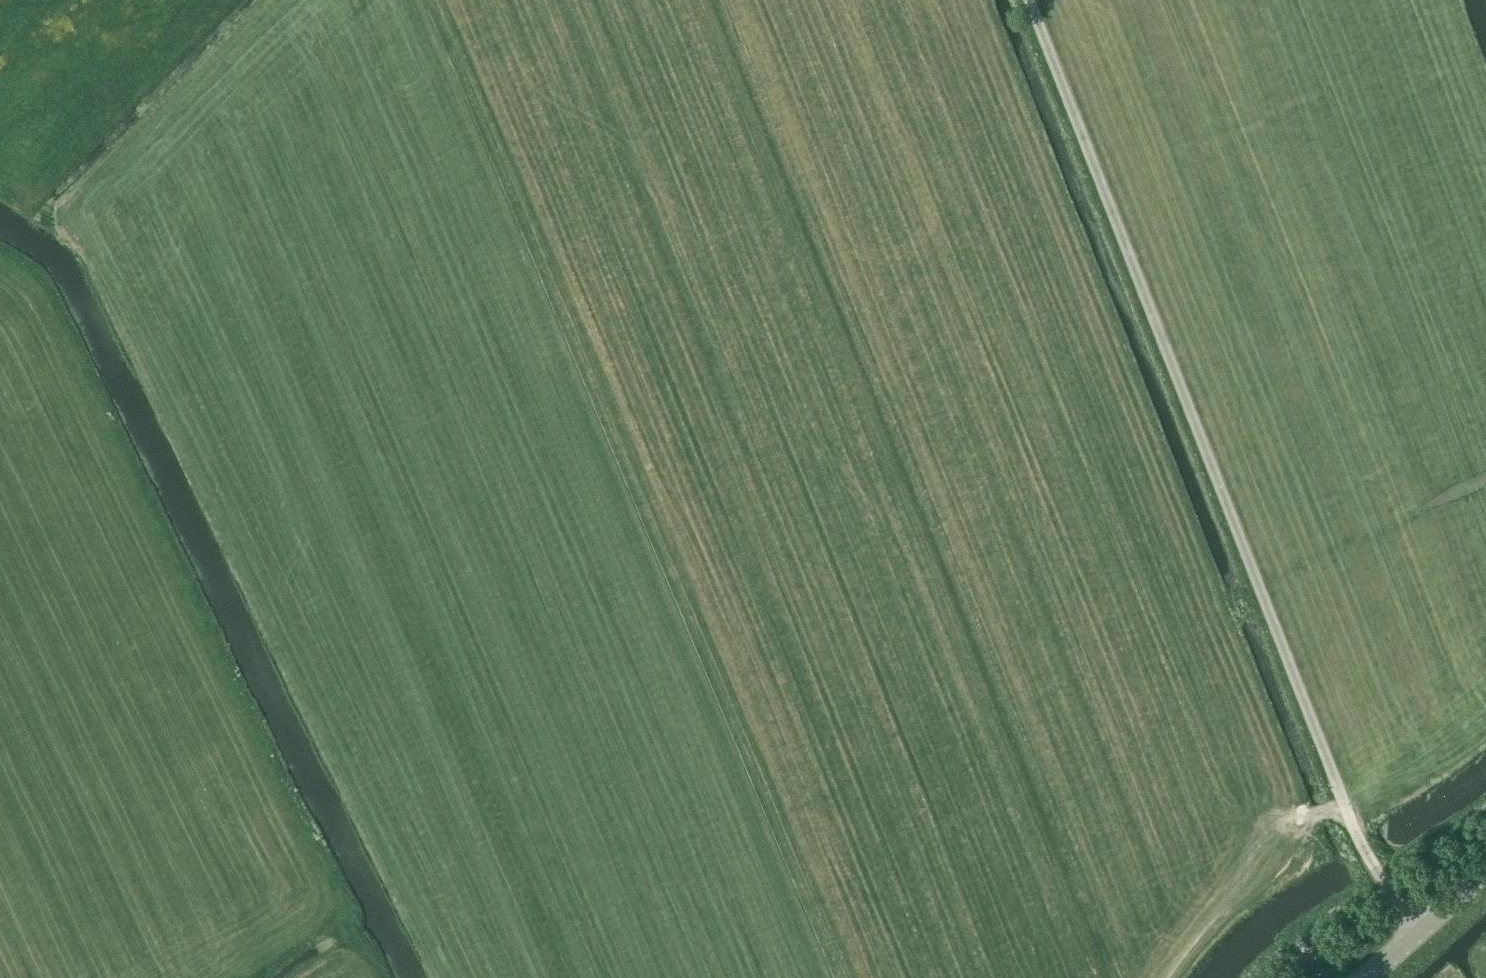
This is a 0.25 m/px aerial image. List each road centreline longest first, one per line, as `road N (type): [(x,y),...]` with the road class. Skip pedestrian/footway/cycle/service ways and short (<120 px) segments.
road 1 (unclassified): [(1422,929),(1361,846),(1025,0)]

